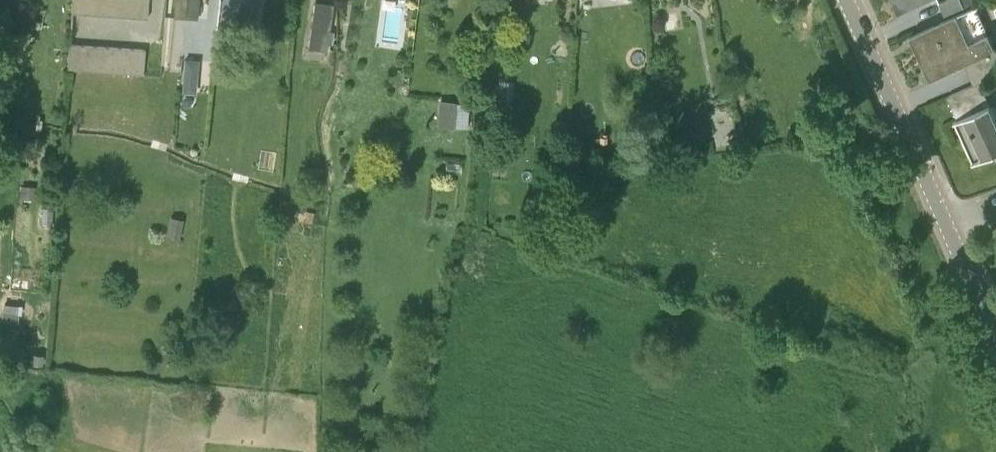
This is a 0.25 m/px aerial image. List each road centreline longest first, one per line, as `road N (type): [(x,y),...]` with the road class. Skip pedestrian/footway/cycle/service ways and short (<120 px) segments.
road 1 (tertiary): [(946,227),(846,0)]

